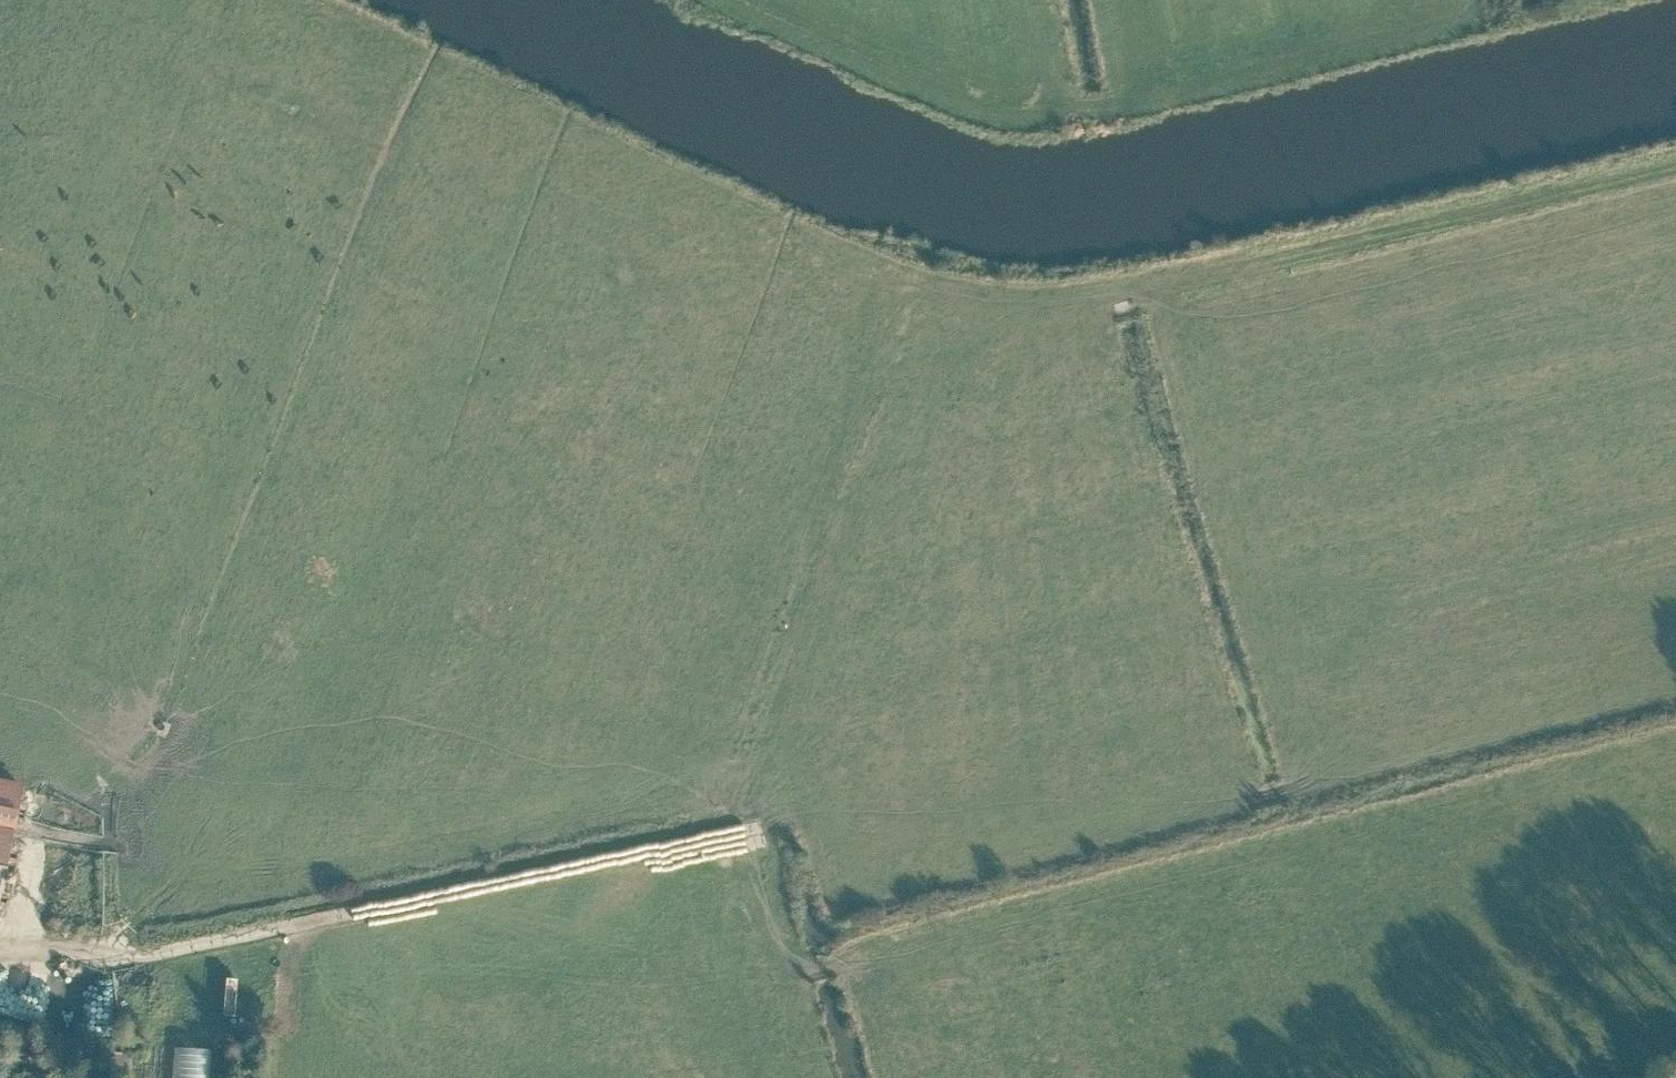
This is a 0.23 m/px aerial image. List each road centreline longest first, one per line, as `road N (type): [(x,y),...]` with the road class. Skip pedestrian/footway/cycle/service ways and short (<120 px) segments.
road 1 (track): [(77,962),(766,830)]

